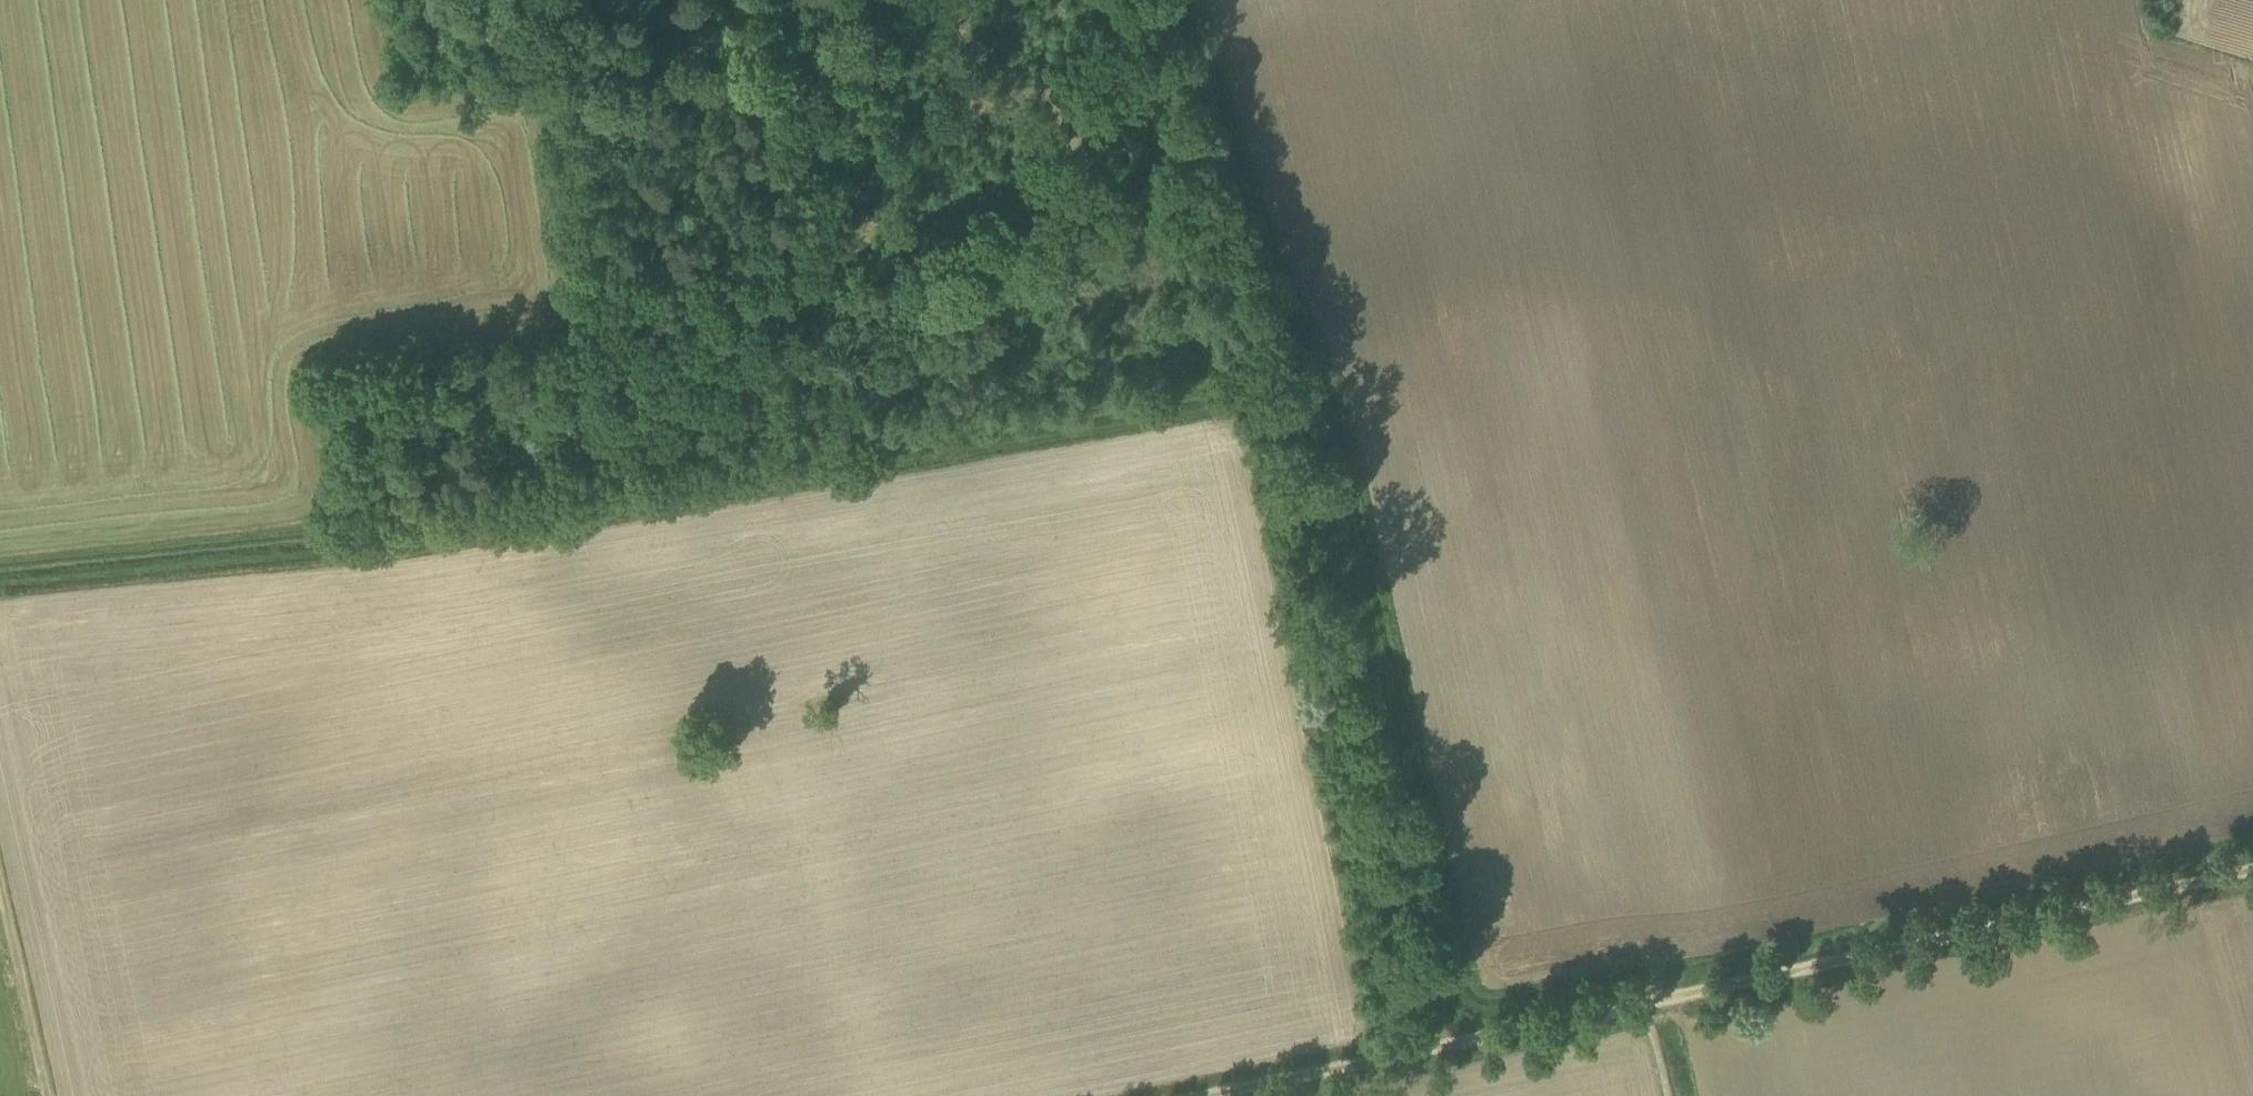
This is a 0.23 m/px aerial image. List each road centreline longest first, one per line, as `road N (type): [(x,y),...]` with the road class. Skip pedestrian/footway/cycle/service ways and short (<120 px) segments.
road 1 (track): [(2252,870),(1652,1008)]
road 2 (track): [(1652,1008),(1250,1095)]

